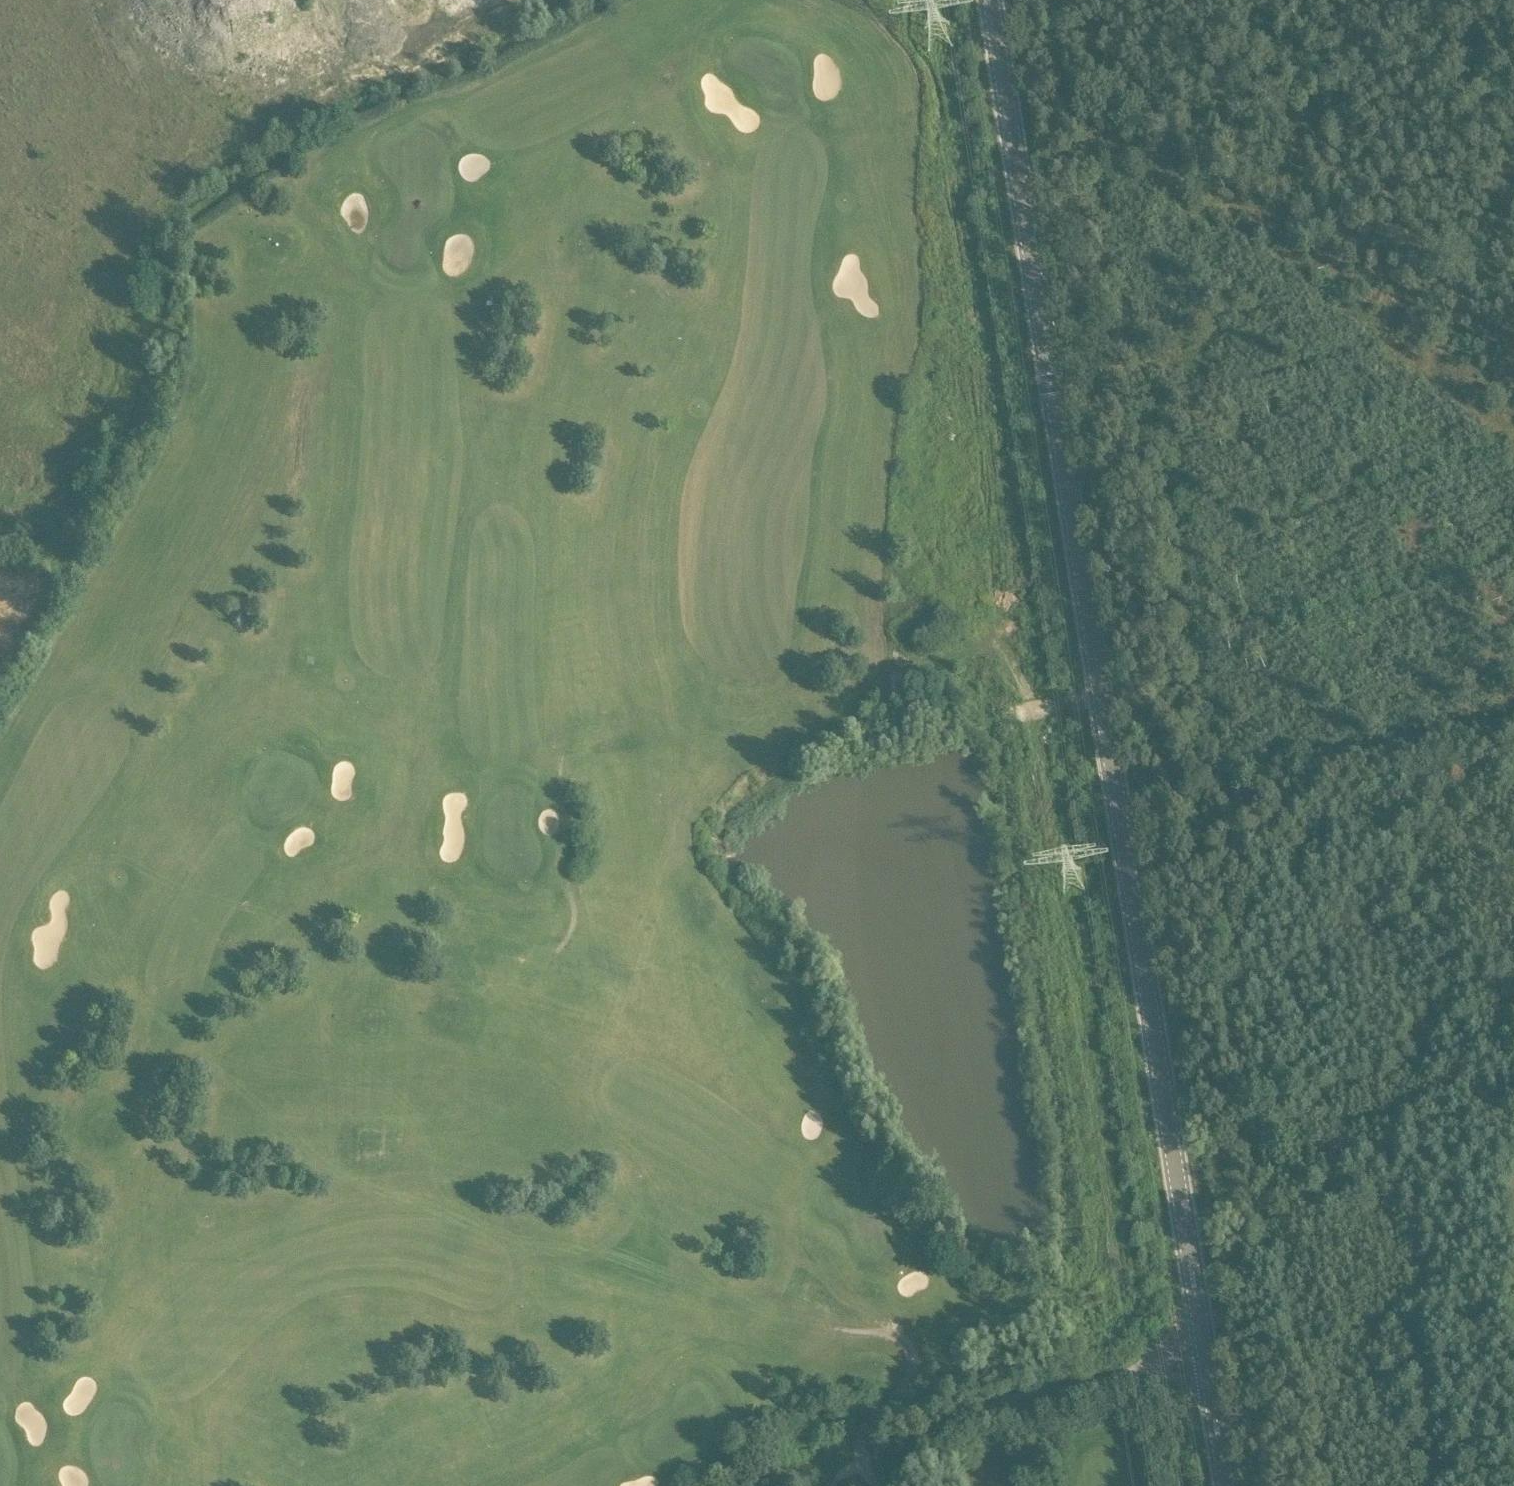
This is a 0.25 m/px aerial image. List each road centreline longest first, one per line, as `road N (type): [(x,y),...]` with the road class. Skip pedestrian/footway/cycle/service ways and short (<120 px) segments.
road 1 (tertiary): [(1227,1485),(987,0)]
road 2 (track): [(1202,1349),(997,1400),(902,1450),(745,1485)]

